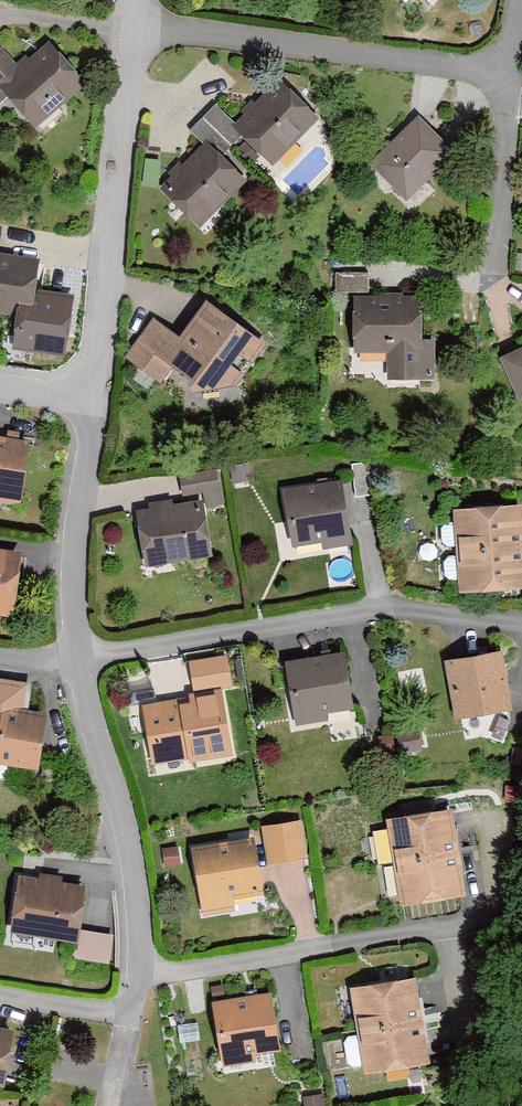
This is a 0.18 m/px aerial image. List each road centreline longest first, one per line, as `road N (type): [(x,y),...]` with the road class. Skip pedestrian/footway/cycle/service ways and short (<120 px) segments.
road 1 (residential): [(107,1105),(138,947),(132,848),(79,657),(74,546),(133,0)]

